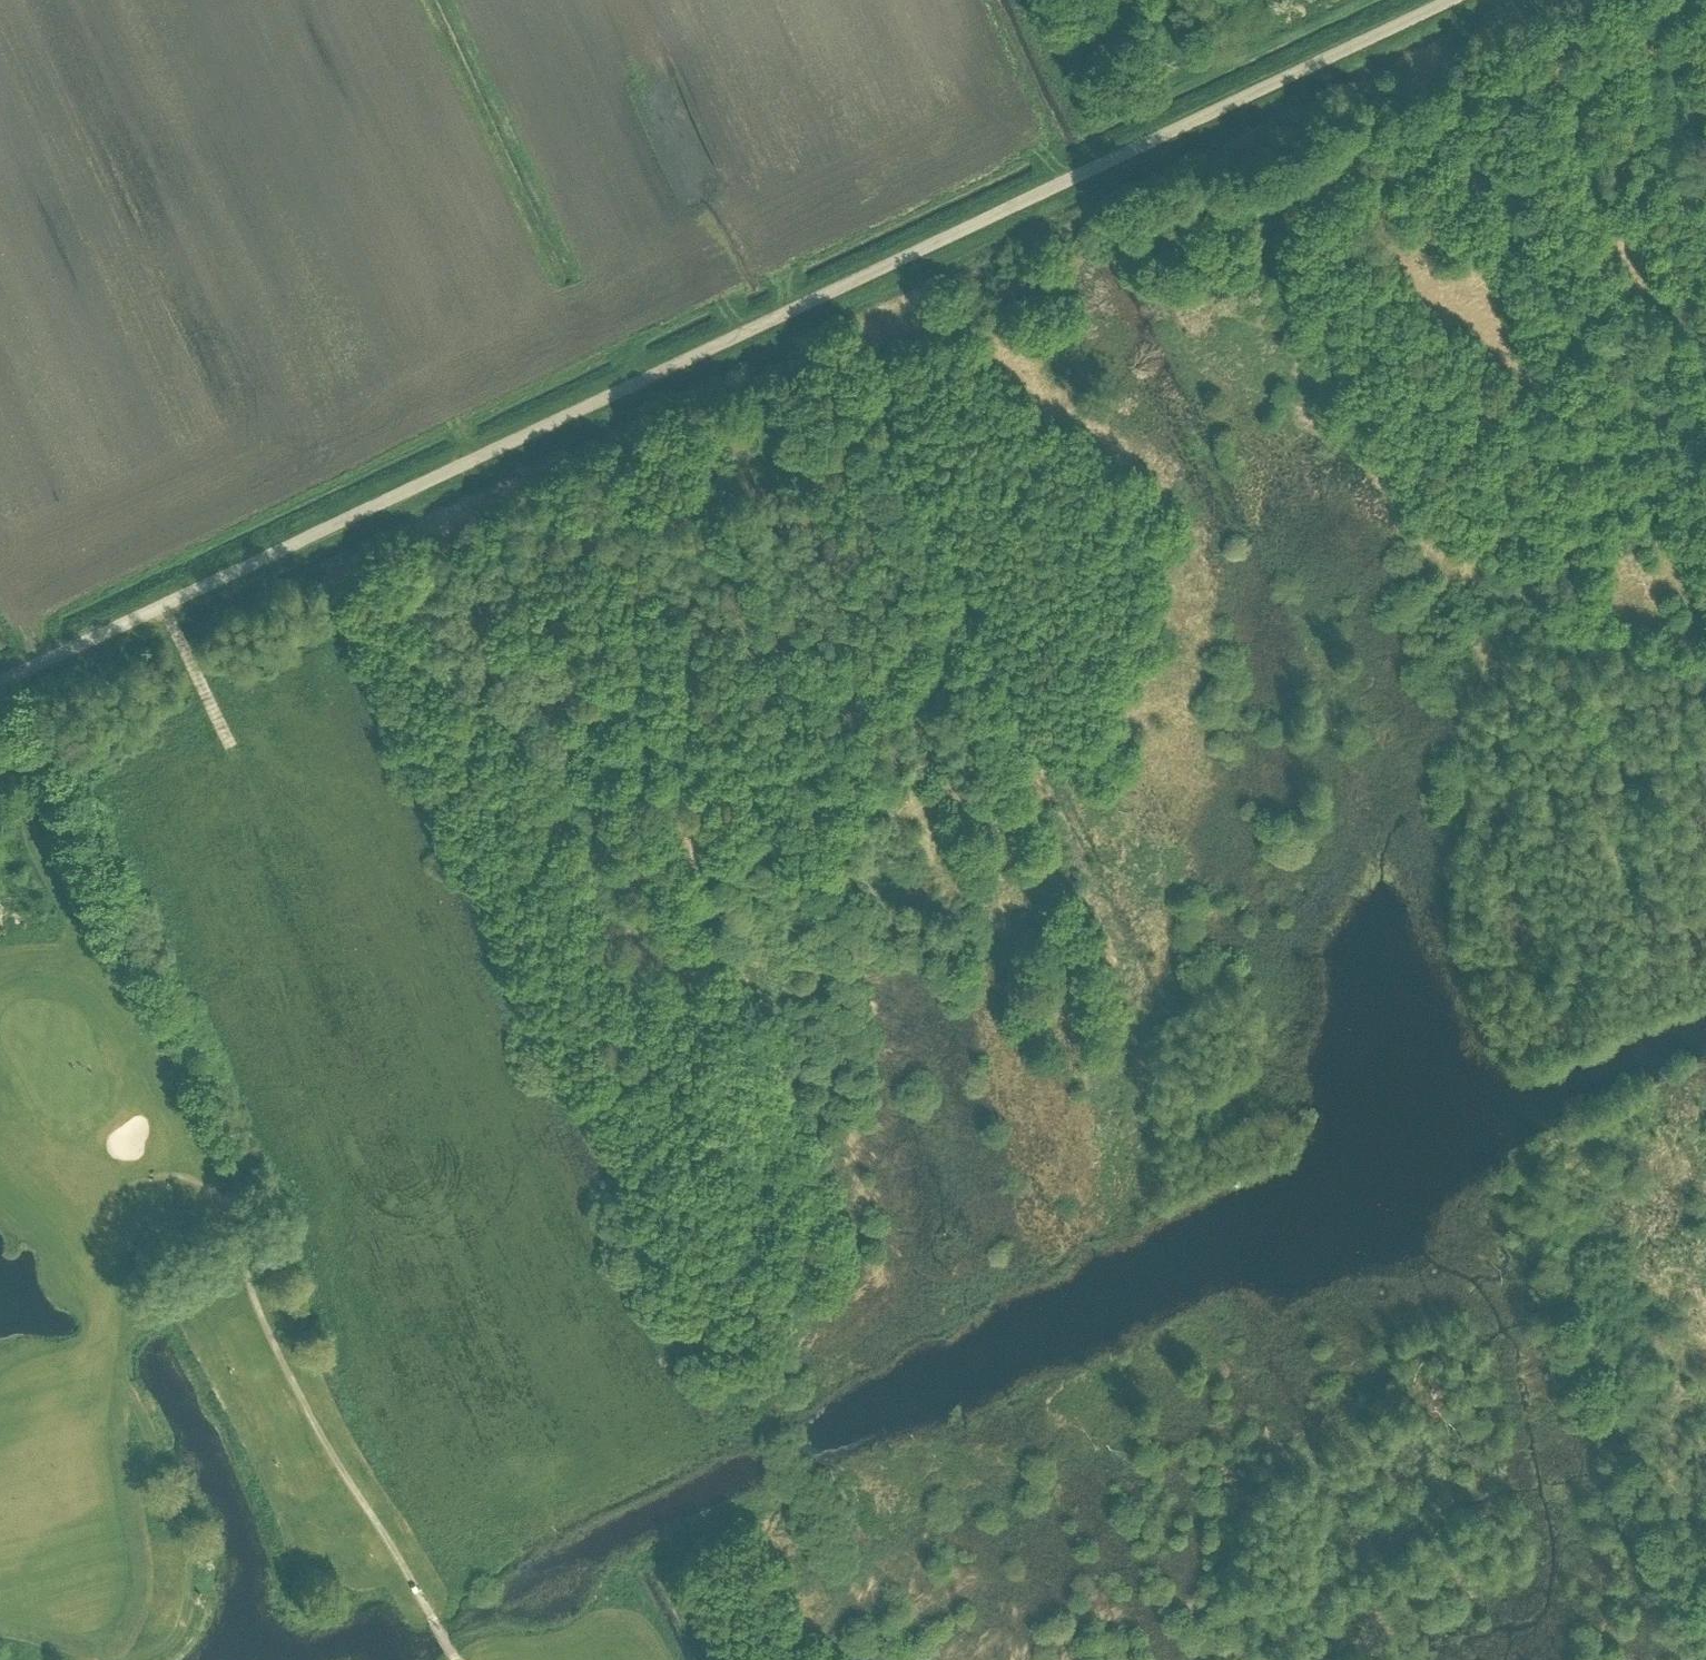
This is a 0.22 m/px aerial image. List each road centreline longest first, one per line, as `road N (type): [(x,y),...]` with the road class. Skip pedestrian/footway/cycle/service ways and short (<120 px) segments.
road 1 (unclassified): [(0,679),(1447,0)]

